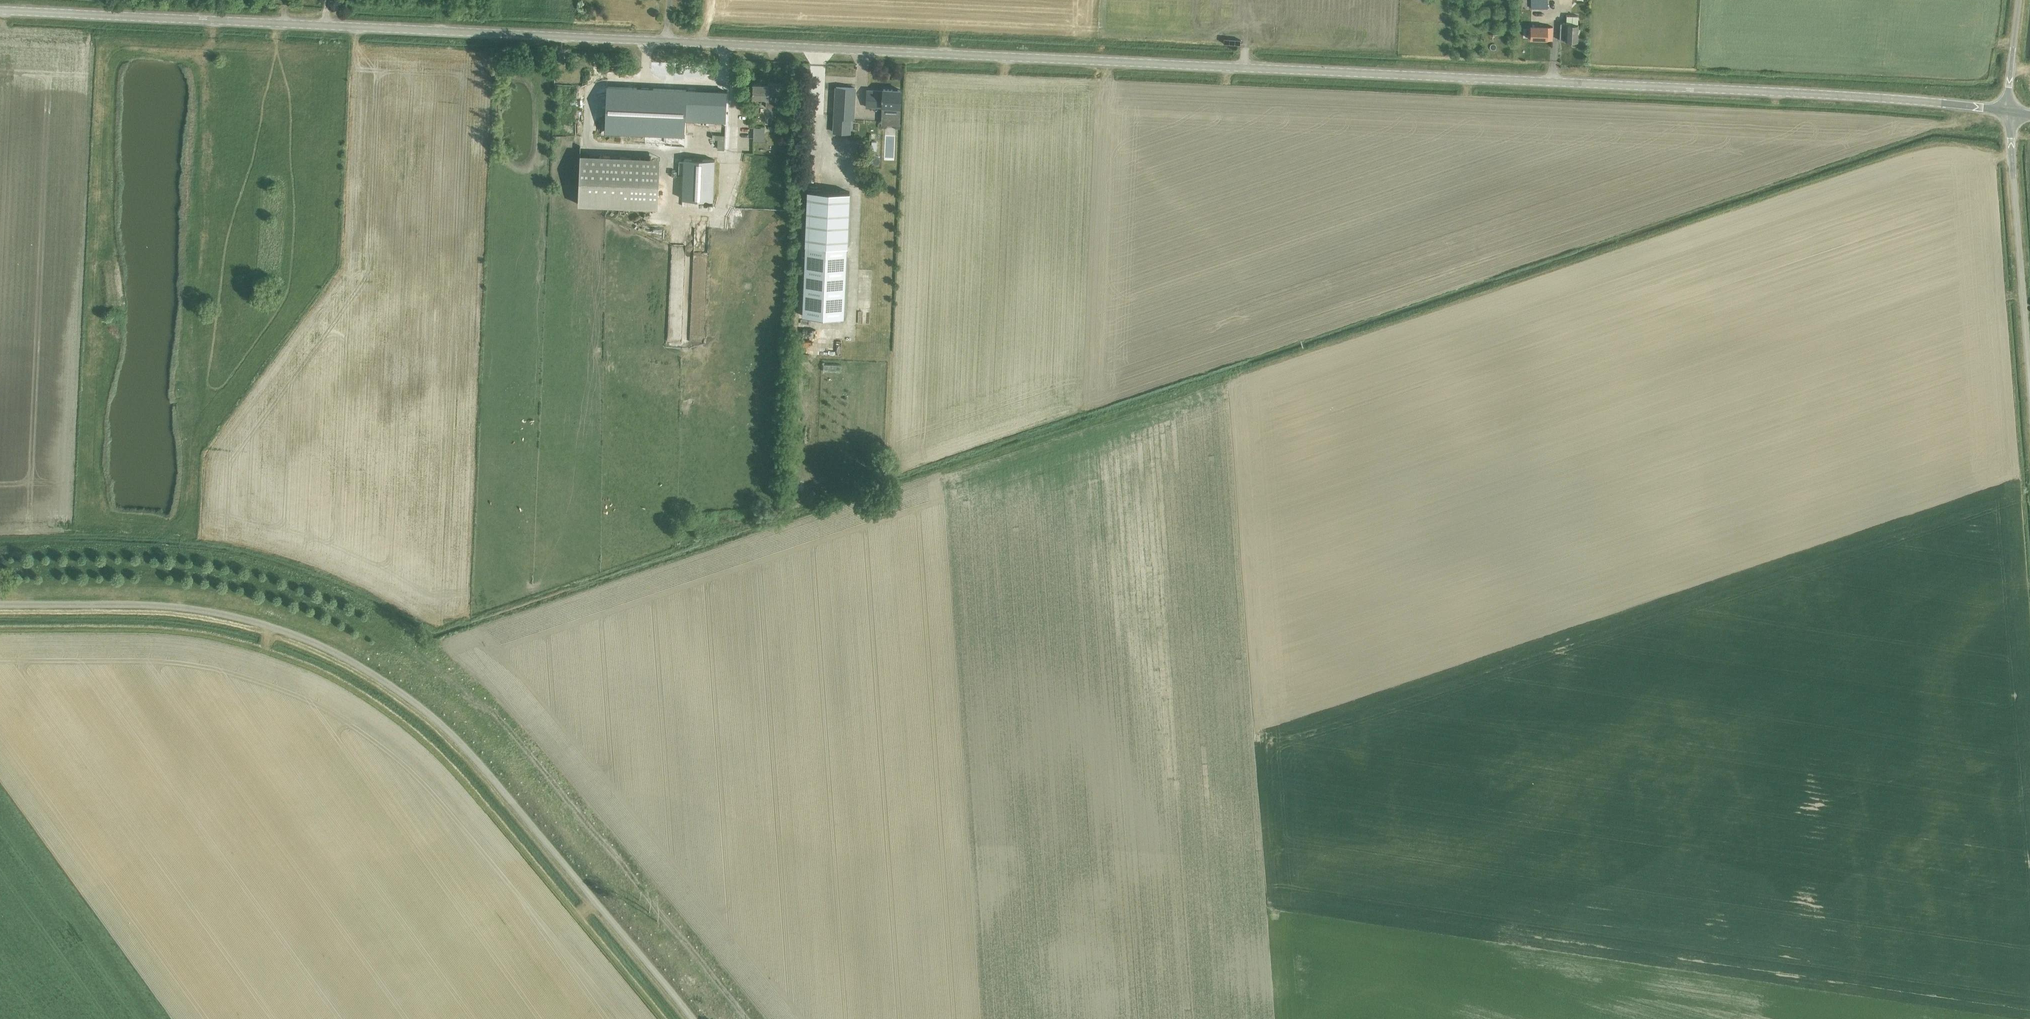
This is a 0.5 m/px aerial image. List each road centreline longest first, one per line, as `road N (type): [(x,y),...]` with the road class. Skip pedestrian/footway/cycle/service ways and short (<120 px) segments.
road 1 (unclassified): [(2007,109),(0,11)]
road 2 (unclassified): [(692,1018),(449,732),(365,669),(227,615),(167,606),(0,605)]
road 3 (unclassified): [(2029,410),(2007,109)]

